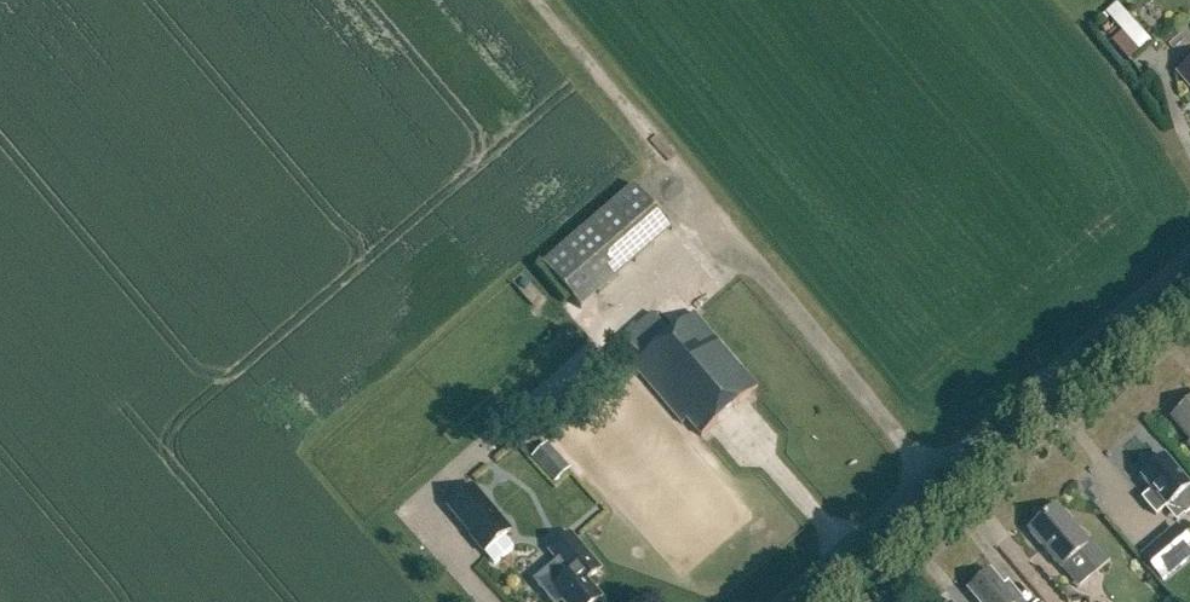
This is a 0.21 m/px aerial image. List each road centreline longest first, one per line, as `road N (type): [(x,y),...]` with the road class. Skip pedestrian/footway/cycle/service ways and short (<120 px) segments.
road 1 (track): [(933,475),(522,0)]
road 2 (unclassified): [(786,601),(1189,259)]

